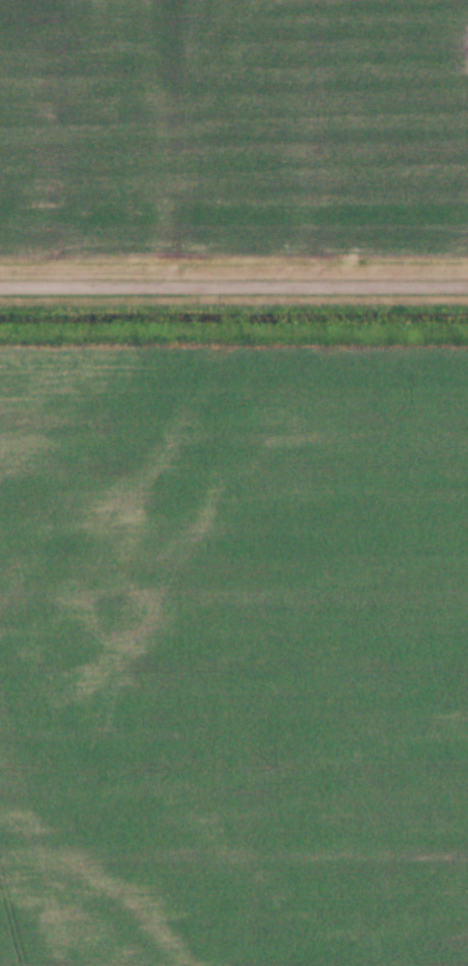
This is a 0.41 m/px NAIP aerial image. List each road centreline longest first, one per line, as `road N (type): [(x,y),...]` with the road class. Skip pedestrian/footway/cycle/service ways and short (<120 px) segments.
road 1 (track): [(467,285),(0,285)]

